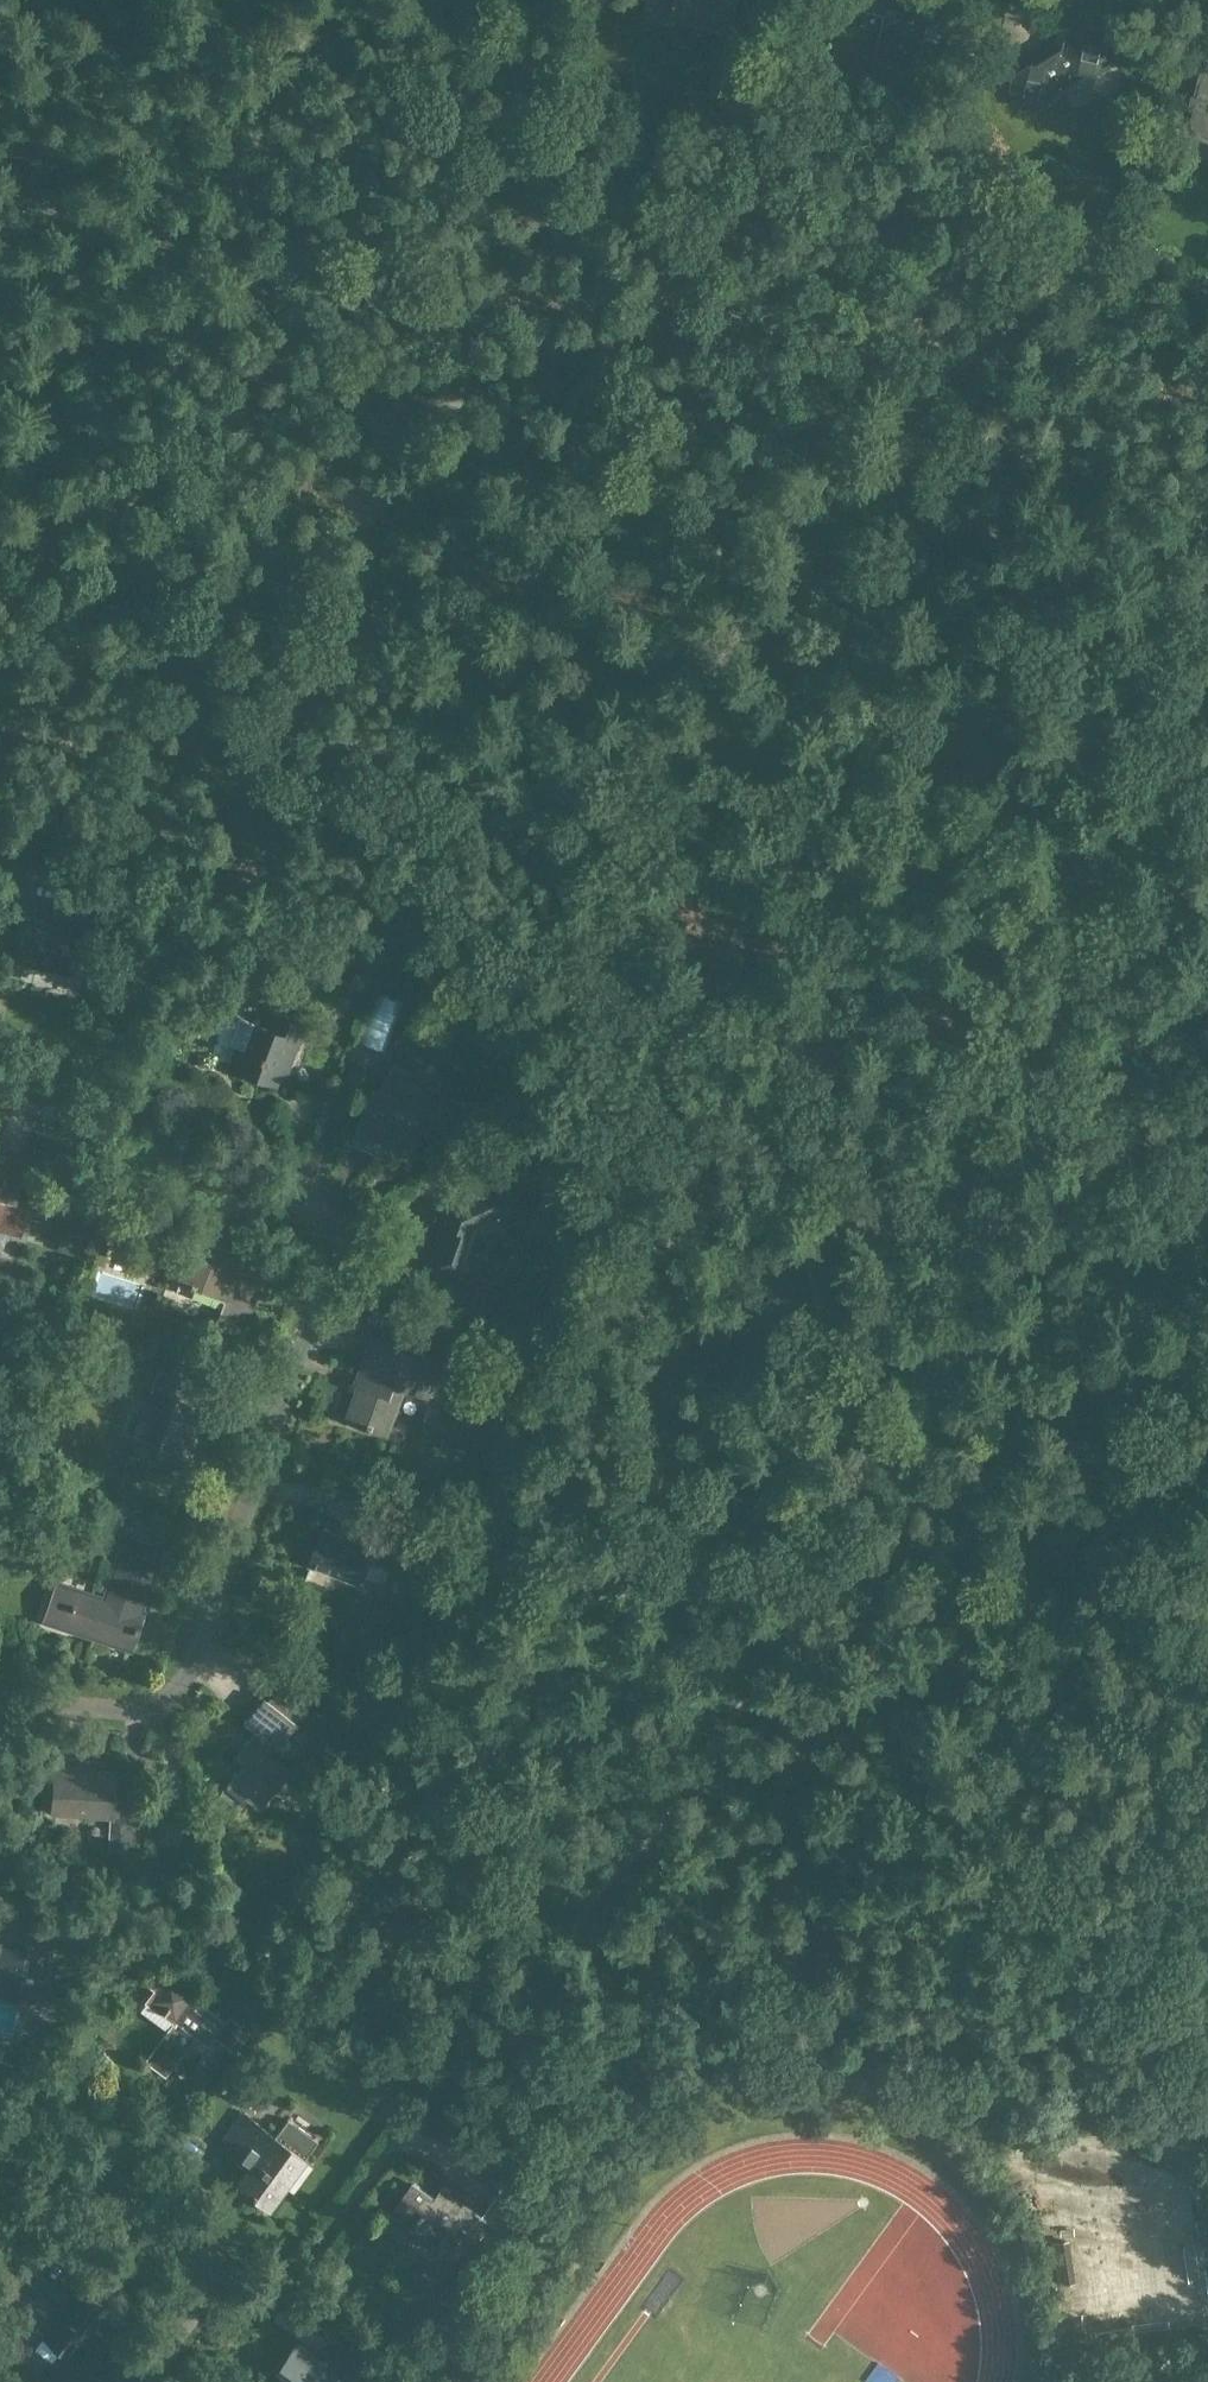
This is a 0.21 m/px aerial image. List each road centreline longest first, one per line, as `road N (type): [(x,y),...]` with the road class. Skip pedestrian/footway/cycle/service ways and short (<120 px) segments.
road 1 (track): [(739,413),(725,520),(702,588),(649,660),(617,777),(611,863),(622,917),(694,1093),(777,1205),(812,1305),(793,1435),(796,1471),(825,1509),(810,1592),(688,1784),(588,1904),(557,1992),(457,2082),(411,2141)]
road 2 (track): [(1207,748),(1179,743),(1160,699),(1023,588),(921,443),(879,416),(583,420),(427,400),(359,365),(263,277),(187,243),(35,211),(0,231)]
road 3 (residential): [(0,1691),(123,1705),(149,1700),(181,1673),(326,1281),(329,1233),(310,1191),(0,1078)]
road 4 (track): [(825,1509),(888,1440),(1018,1398),(1077,1363),(1193,1268),(1207,1218)]
road 5 (track): [(0,634),(94,581),(117,529),(197,404),(246,269)]
road 6 (track): [(1207,1042),(1151,900),(1179,743)]
road 7 (residential): [(411,2141),(283,2296),(267,2301),(215,2265)]
road 8 (residential): [(215,2265),(81,2160),(0,2130)]
road 9 (residential): [(134,2381),(215,2265)]

